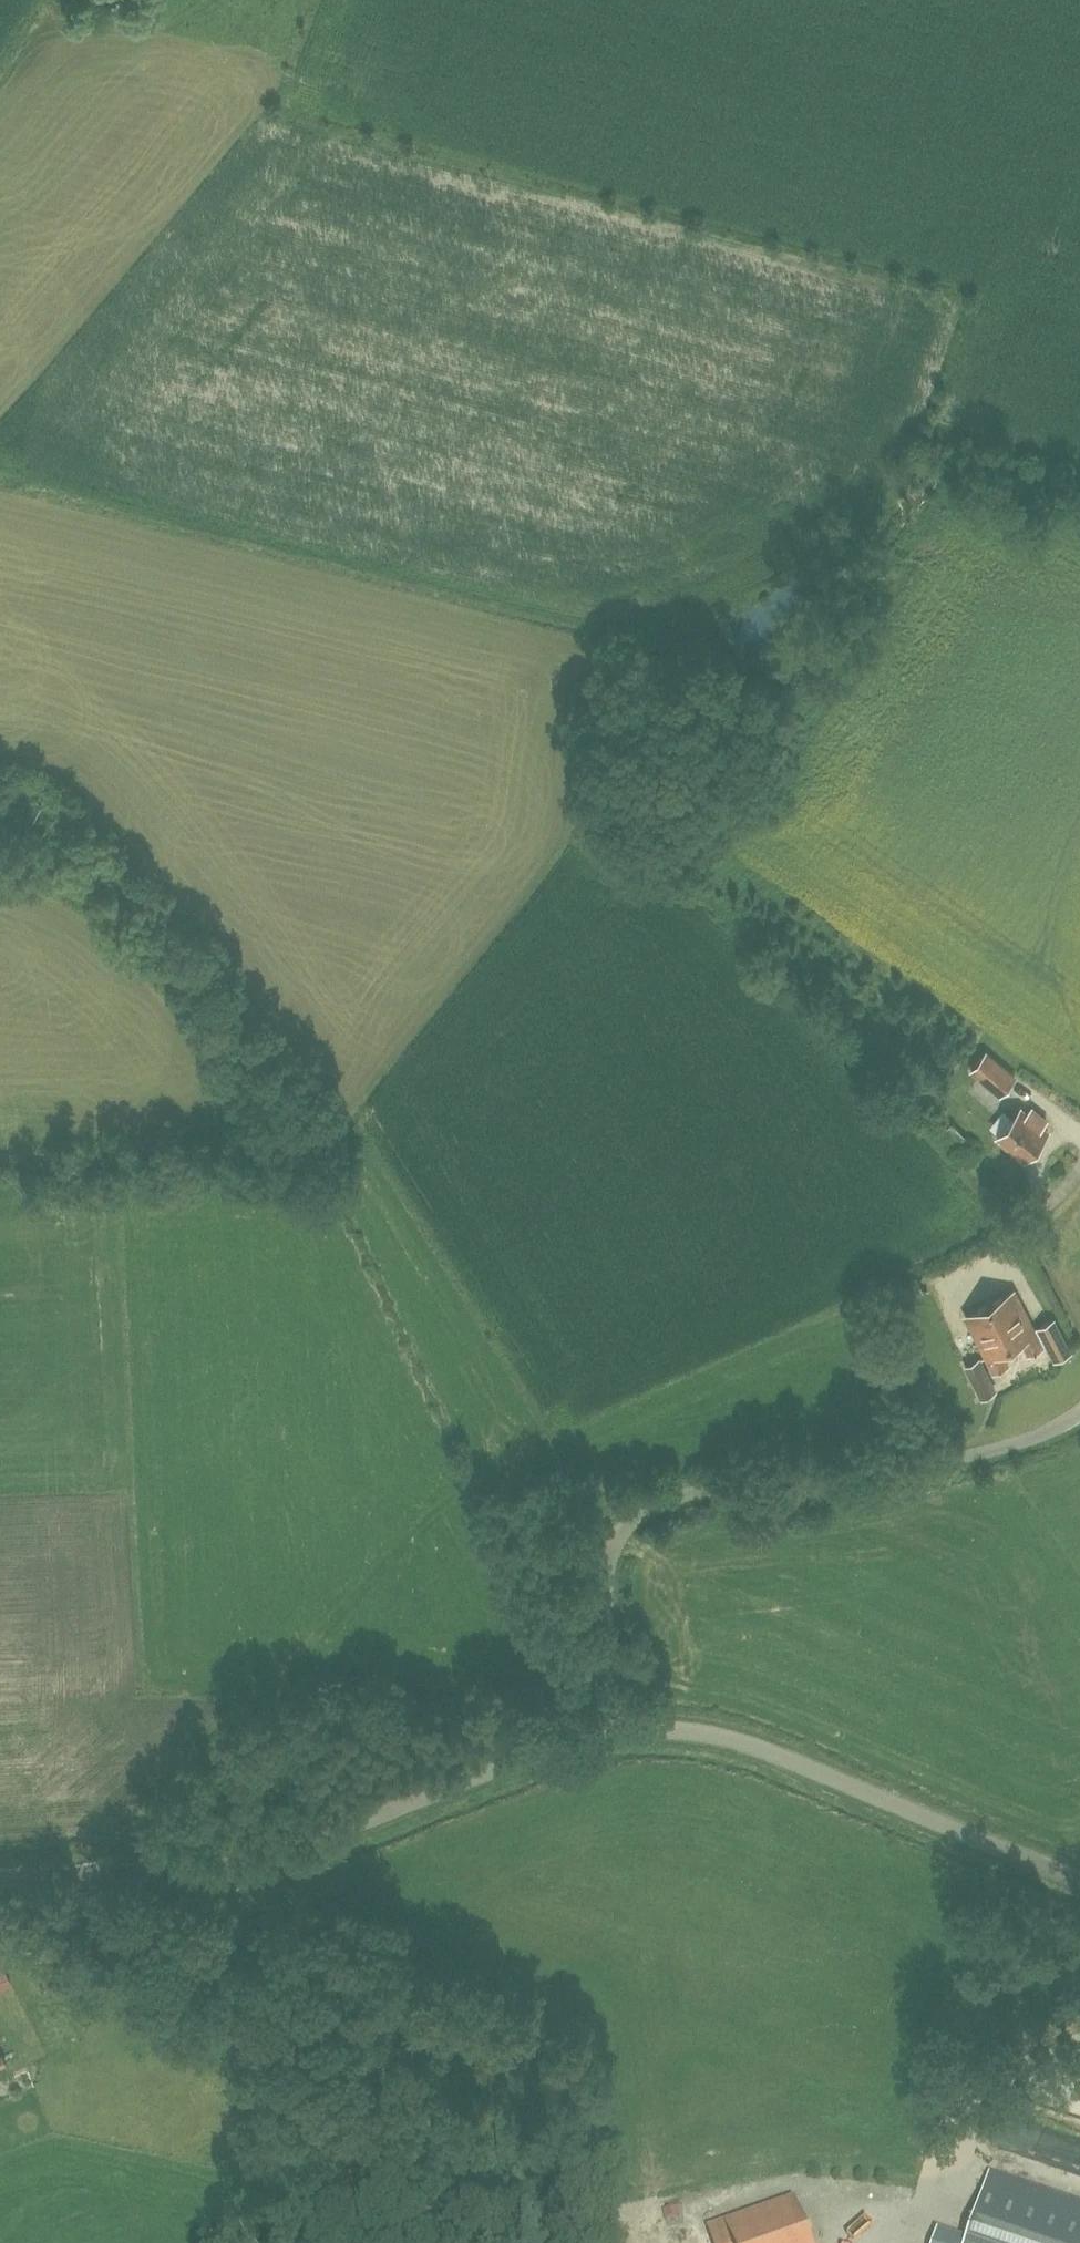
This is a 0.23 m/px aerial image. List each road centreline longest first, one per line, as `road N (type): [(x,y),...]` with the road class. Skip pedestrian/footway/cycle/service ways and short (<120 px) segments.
road 1 (unclassified): [(606,1731),(603,1574),(642,1519),(671,1504),(1008,1447),(1079,1412)]
road 2 (unclassified): [(0,1883),(199,1874),(265,1858),(606,1731)]
road 3 (unclassified): [(606,1731),(695,1732),(761,1748),(1079,1884)]

